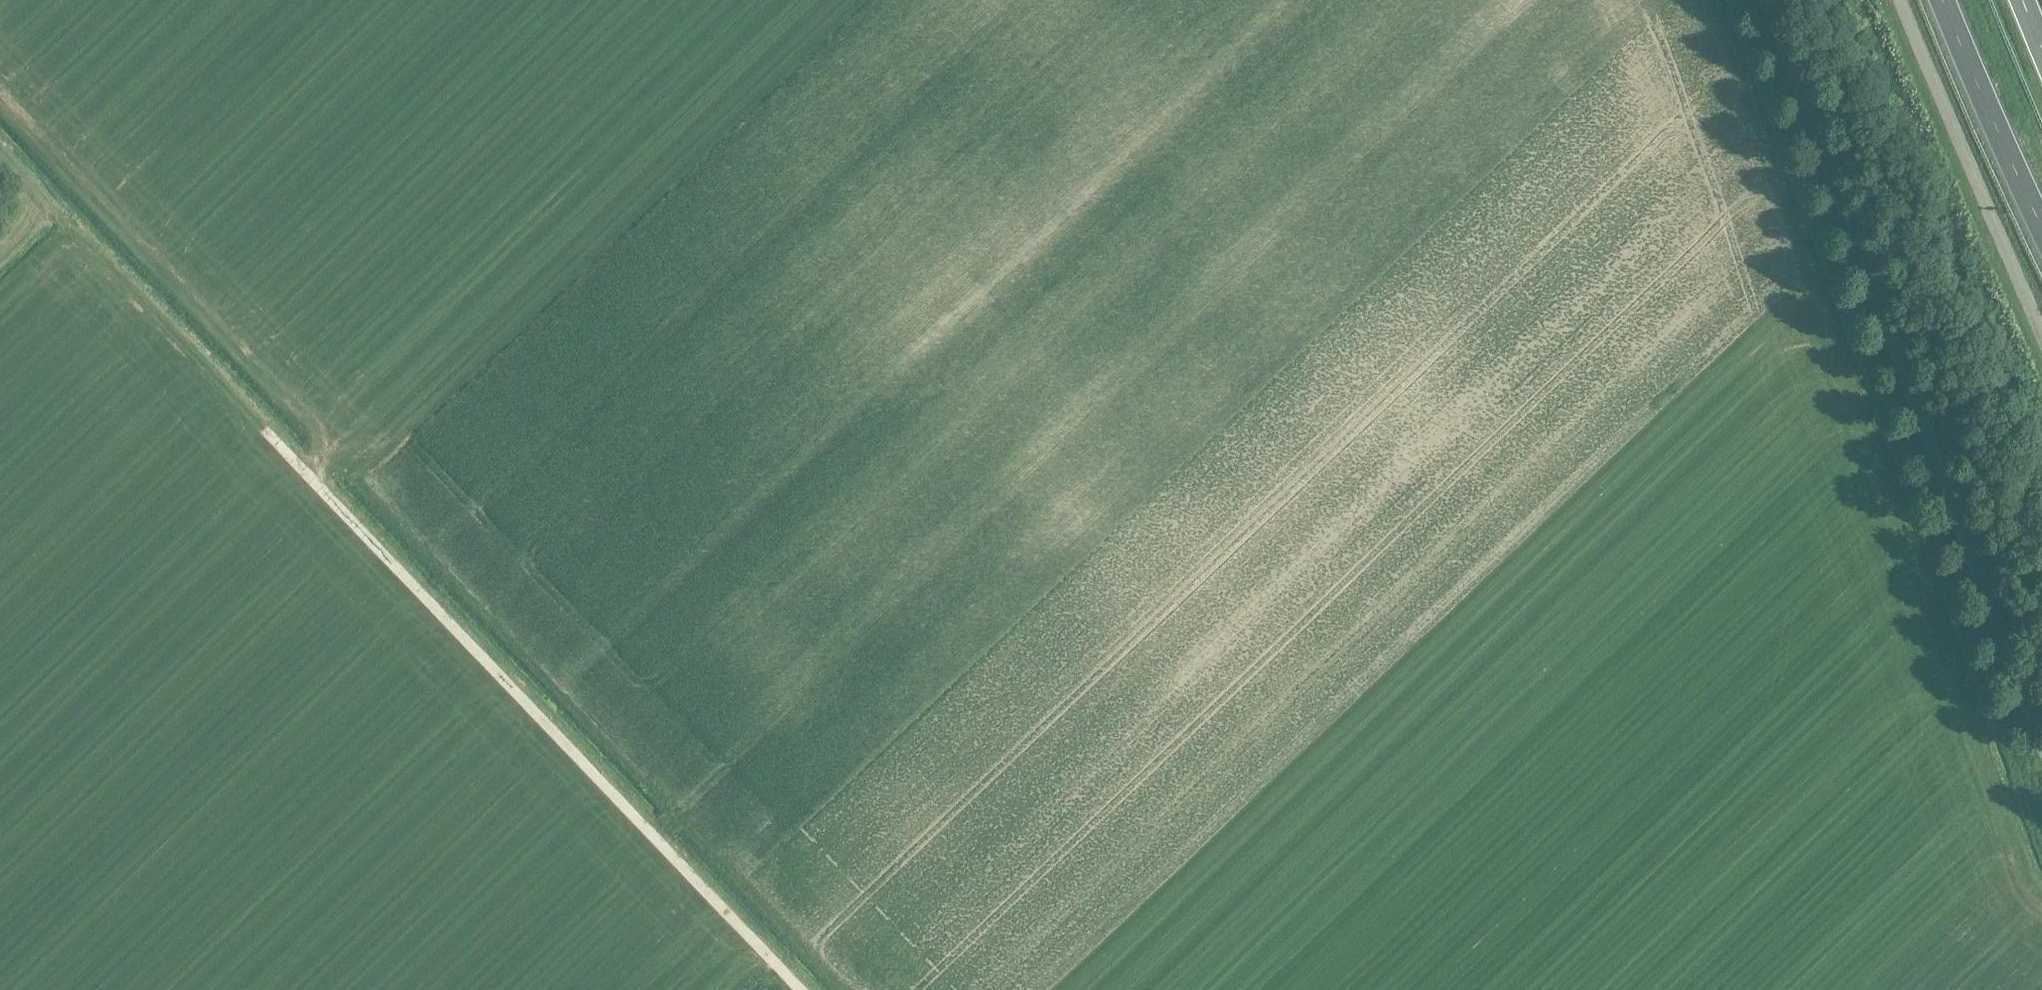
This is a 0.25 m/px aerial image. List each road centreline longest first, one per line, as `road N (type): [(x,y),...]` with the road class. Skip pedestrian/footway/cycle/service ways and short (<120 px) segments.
road 1 (unclassified): [(2041,747),(1765,0)]
road 2 (unclassified): [(2041,329),(1910,0)]
road 3 (trunk): [(1942,0),(2041,226)]

